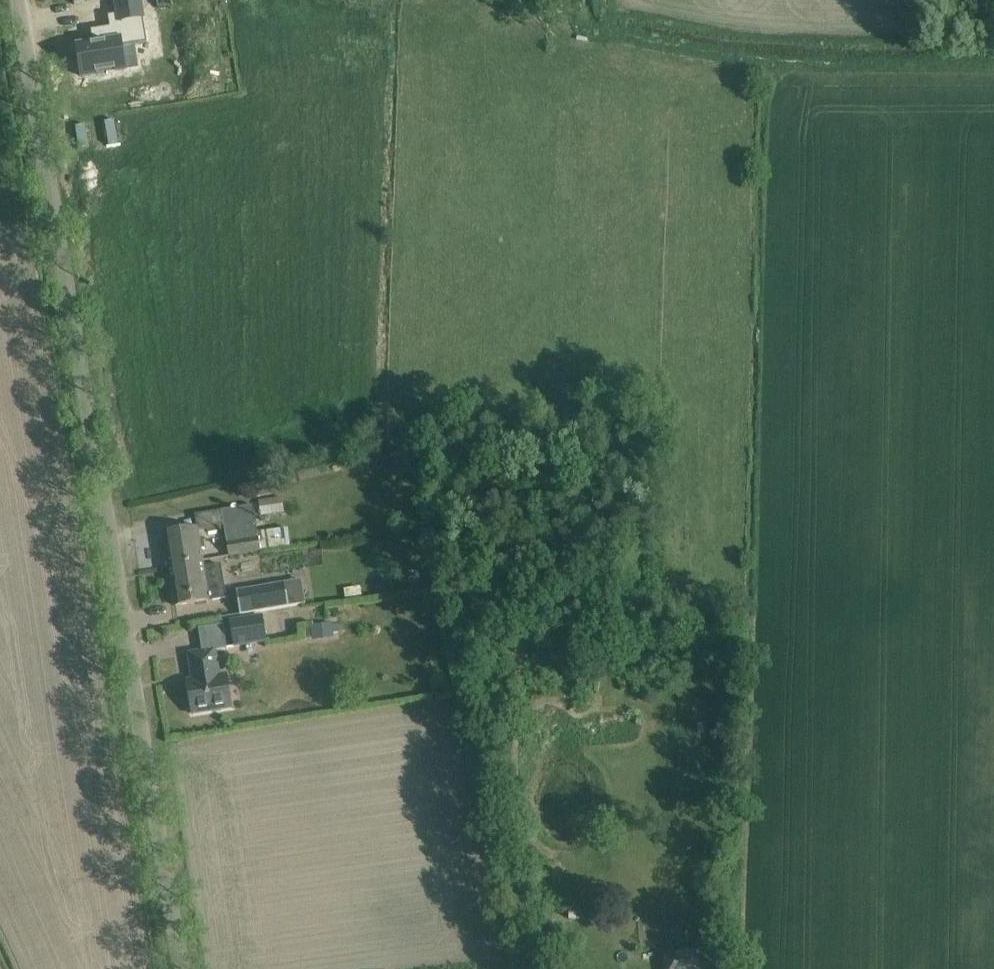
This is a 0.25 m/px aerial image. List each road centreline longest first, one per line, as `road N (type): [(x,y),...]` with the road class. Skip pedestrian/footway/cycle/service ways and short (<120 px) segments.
road 1 (unclassified): [(183,968),(17,0)]

